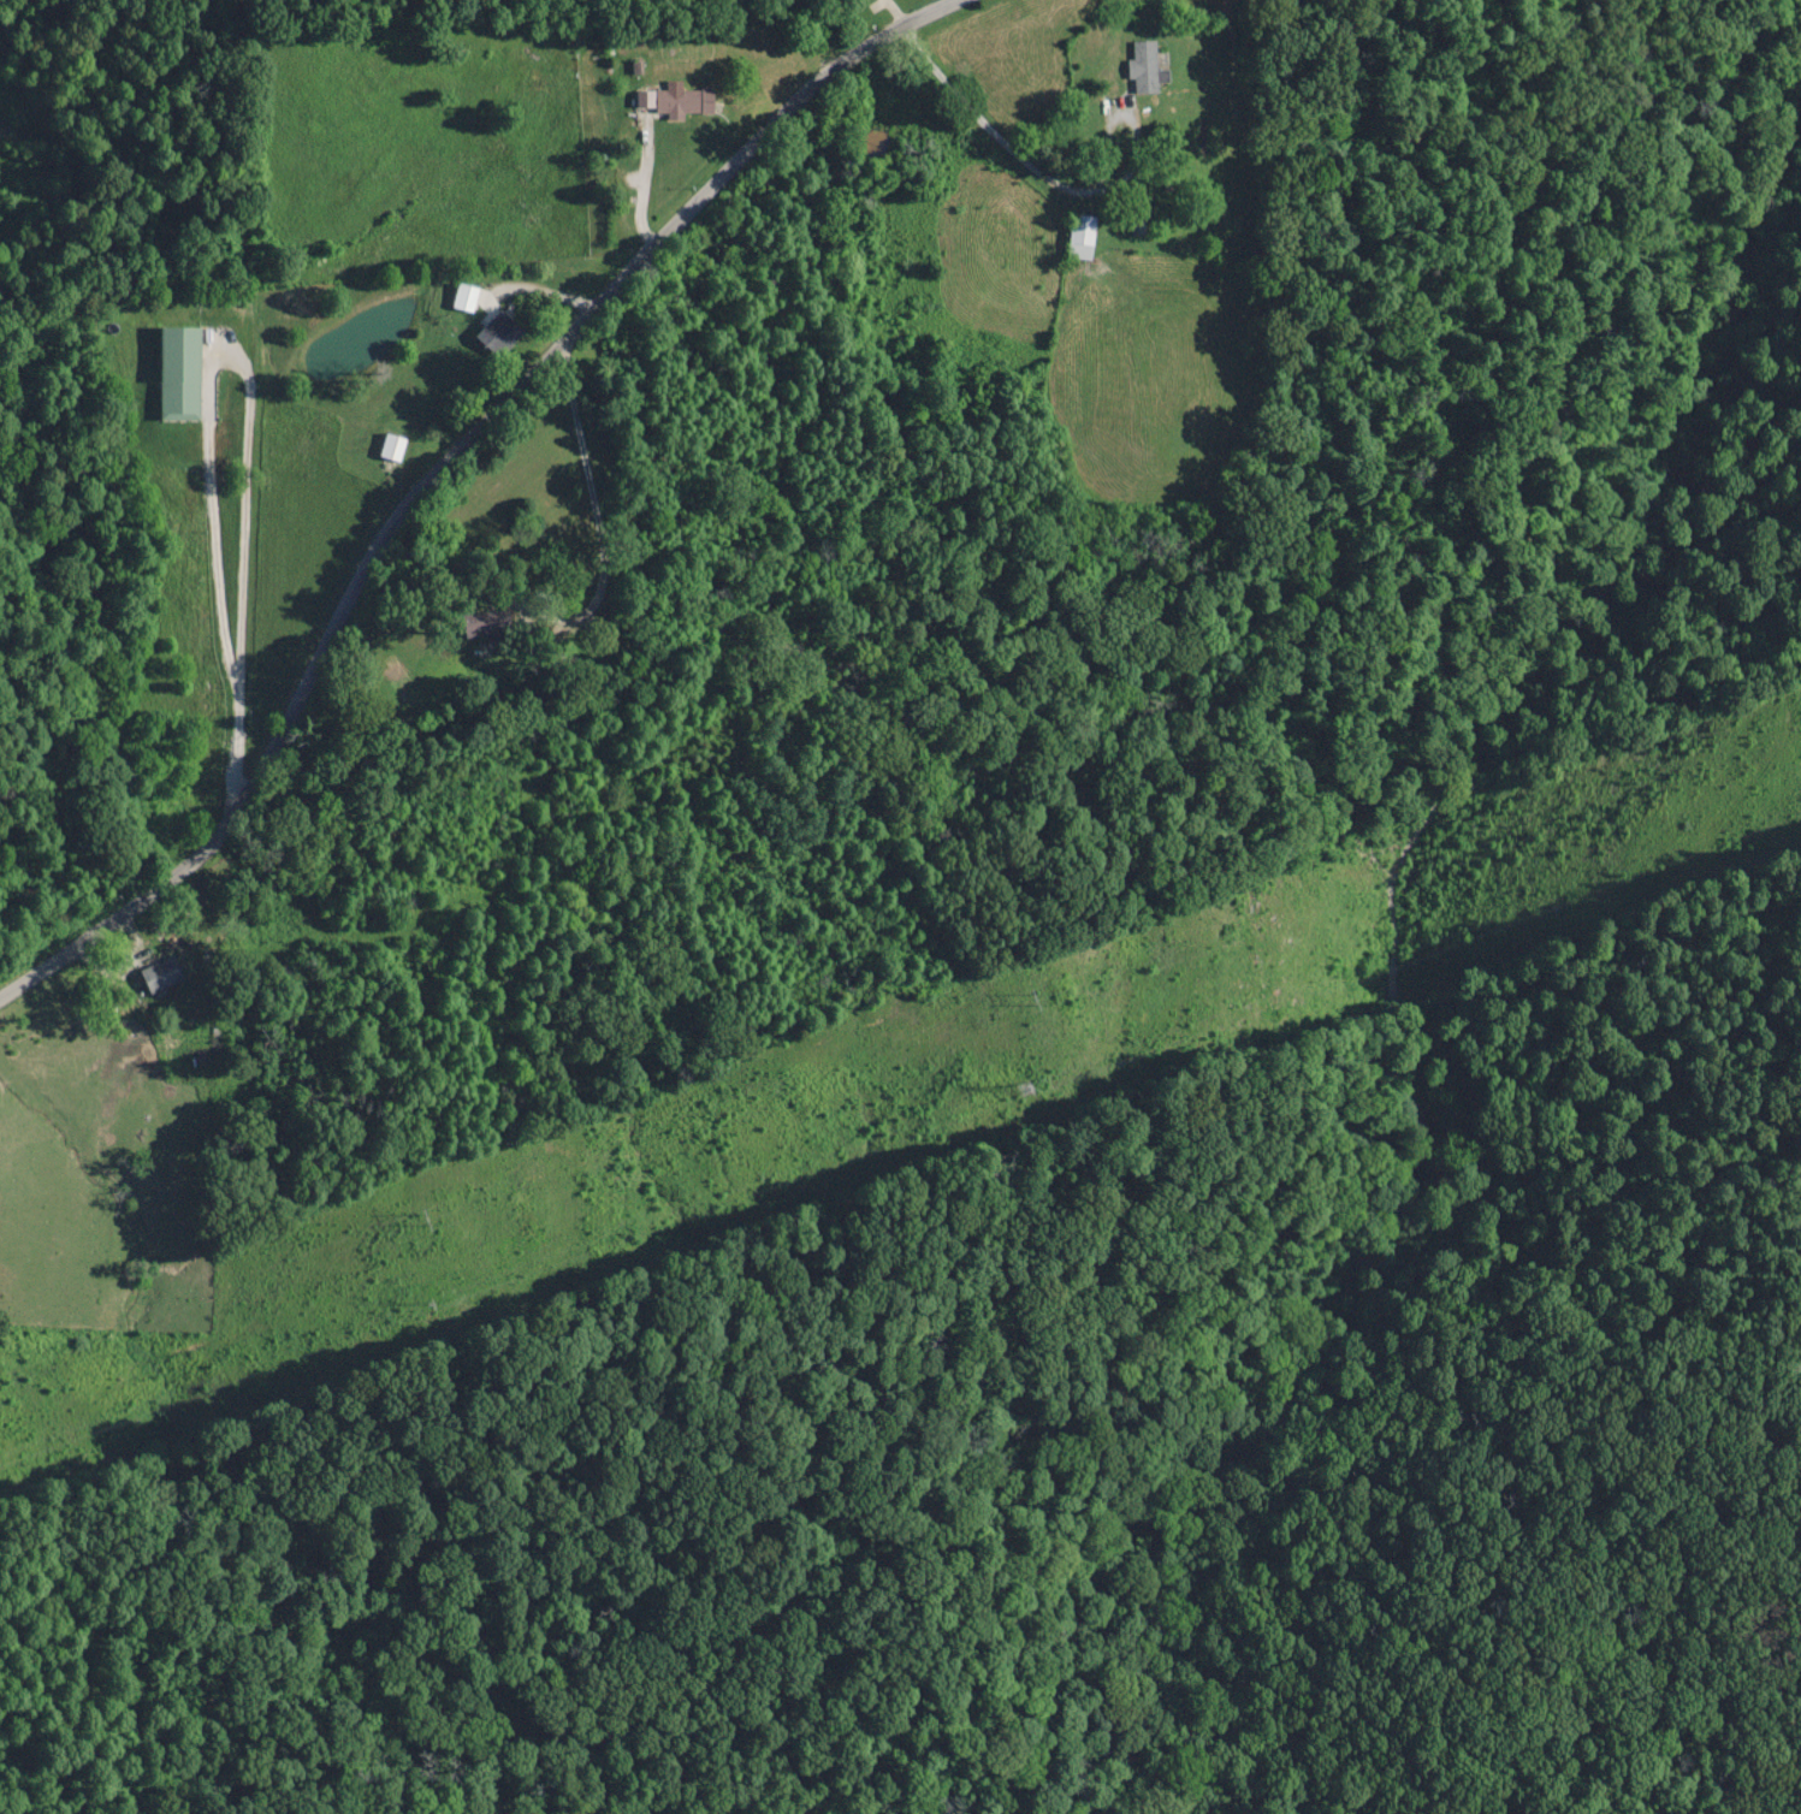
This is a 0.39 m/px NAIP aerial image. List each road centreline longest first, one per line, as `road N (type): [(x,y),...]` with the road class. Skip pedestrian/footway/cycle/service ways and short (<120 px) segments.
road 1 (residential): [(0,995),(218,840),(250,793),(337,610),(413,492),(818,77),(956,0)]

